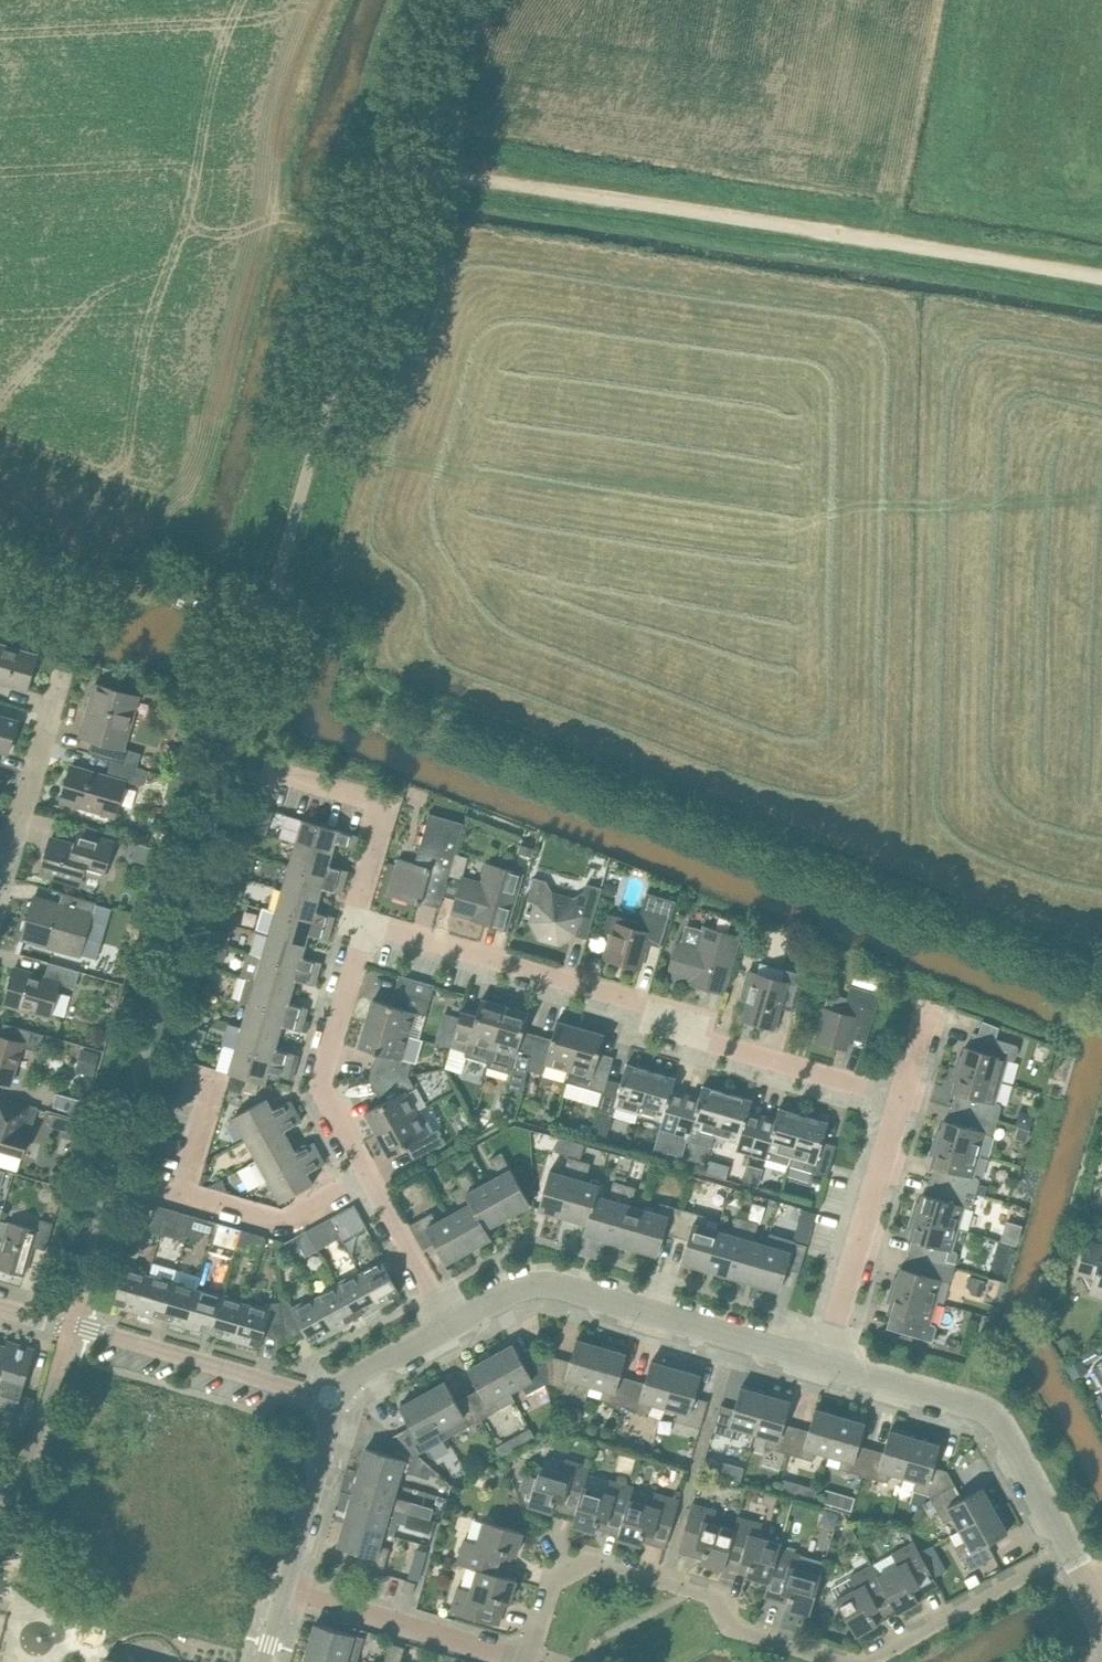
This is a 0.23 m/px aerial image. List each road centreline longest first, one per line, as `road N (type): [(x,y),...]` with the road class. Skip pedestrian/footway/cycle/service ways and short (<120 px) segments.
road 1 (unclassified): [(237,721),(373,243),(396,88),(424,0)]
road 2 (track): [(1101,274),(388,169)]
road 3 (residential): [(903,1097),(718,1042),(645,1002),(367,923)]
road 4 (residential): [(527,1658),(555,1577),(591,1558),(720,1597),(738,1629),(839,1661)]
road 5 (residential): [(822,1361),(564,1286),(520,1288),(457,1322)]
road 6 (residential): [(339,1400),(0,1306)]
road 7 (residential): [(1071,1549),(1003,1426),(971,1403),(822,1361)]
road 8 (residential): [(374,1178),(298,1222),(195,1197),(187,1170),(210,1083)]
road 9 (residential): [(822,1361),(903,1097)]
road 10 (residential): [(374,1178),(325,1088),(367,923)]
road 11 (residential): [(841,1661),(882,1654),(1071,1549)]
road 12 (residential): [(527,1658),(285,1585)]
road 13 (residential): [(367,923),(359,906),(382,818),(367,797),(274,770)]
road 14 (residential): [(16,856),(78,665)]
road 15 (residential): [(285,1585),(339,1400)]
road 16 (residential): [(457,1322),(374,1178)]
road 17 (residential): [(339,1400),(350,1380),(457,1322)]

